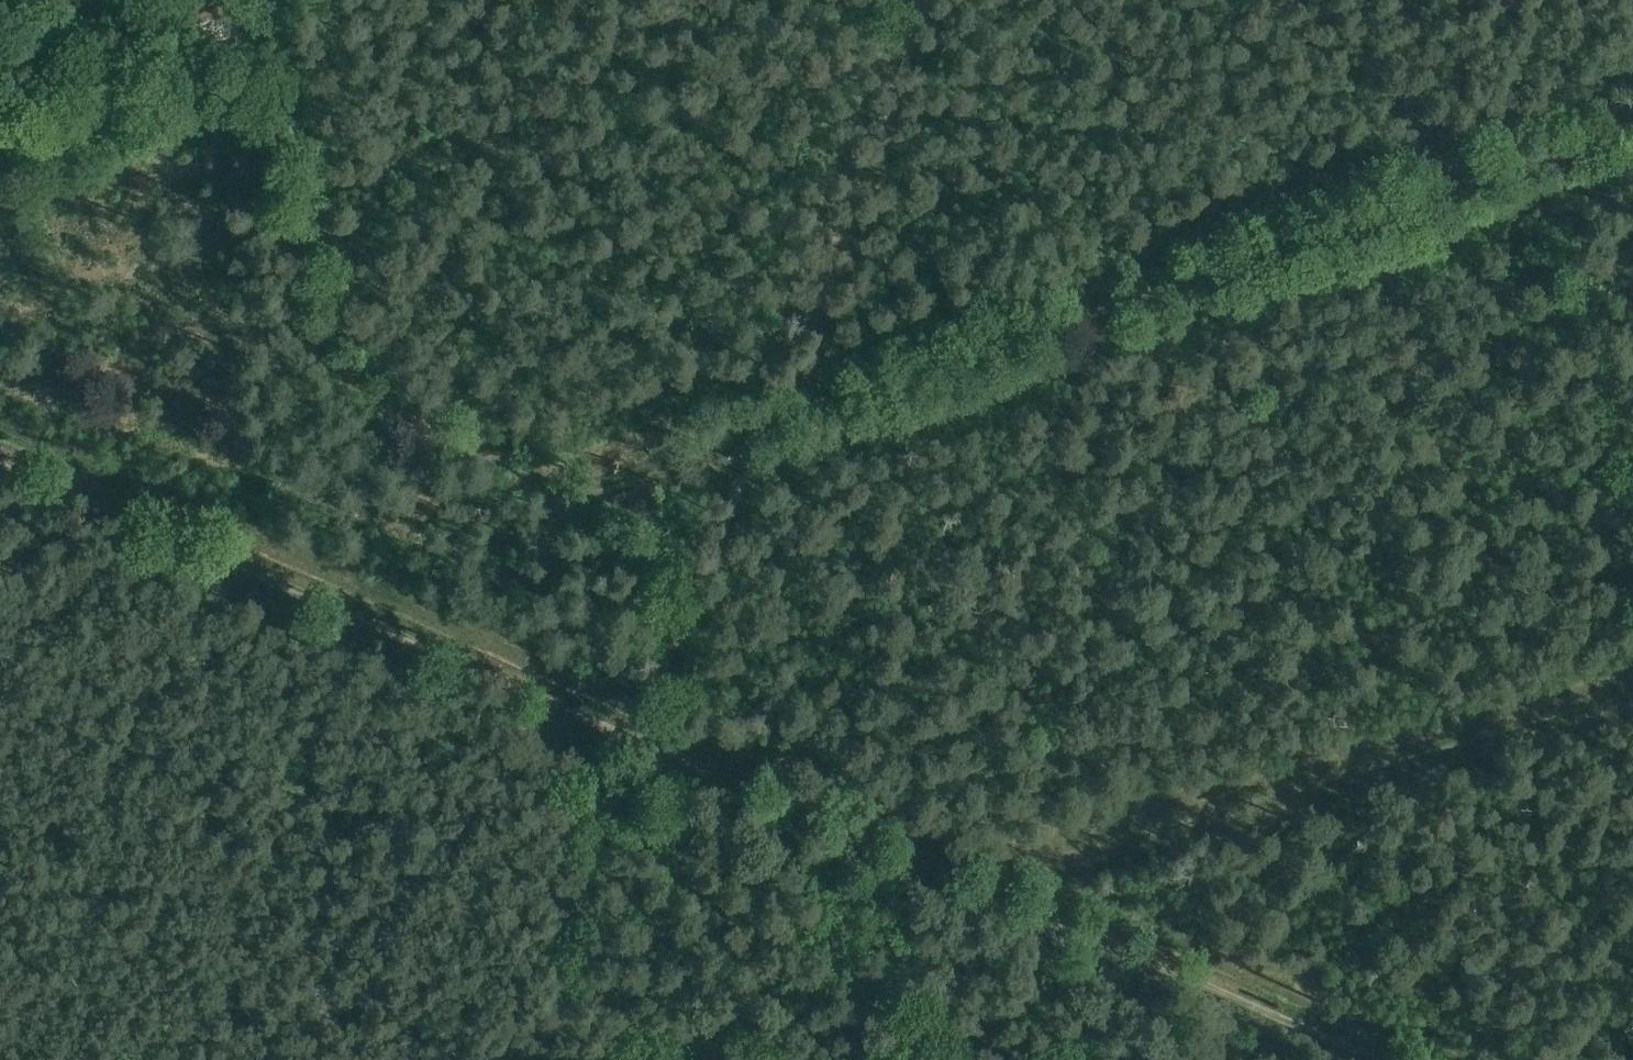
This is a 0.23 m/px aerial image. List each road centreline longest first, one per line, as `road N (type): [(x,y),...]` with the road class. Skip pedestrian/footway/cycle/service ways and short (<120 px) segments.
road 1 (track): [(1632,125),(761,432)]
road 2 (track): [(1375,1059),(643,742)]
road 3 (track): [(643,742),(0,457)]

